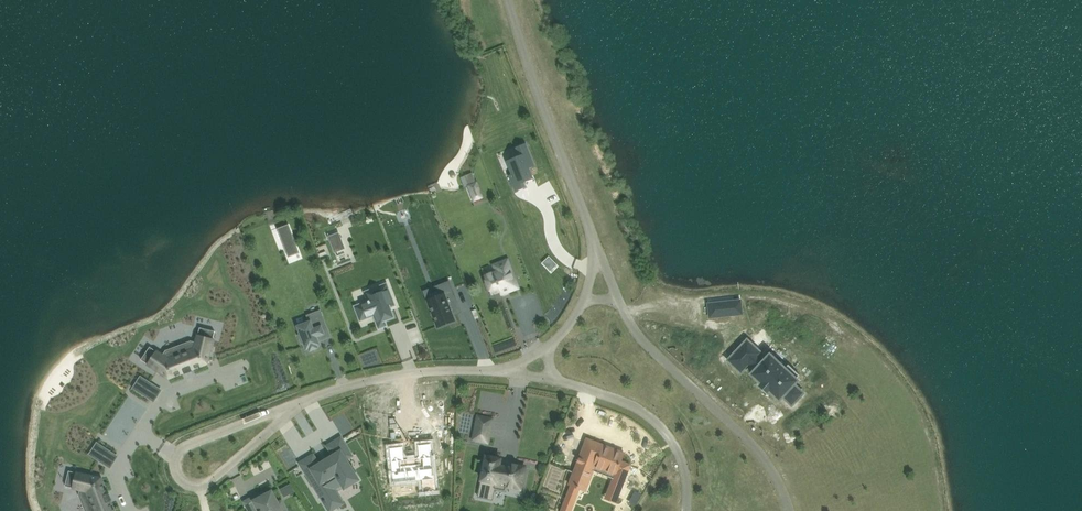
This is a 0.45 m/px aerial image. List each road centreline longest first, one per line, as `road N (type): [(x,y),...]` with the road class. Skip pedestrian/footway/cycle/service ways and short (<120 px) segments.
road 1 (residential): [(617,298),(655,353),(761,456),(790,510)]
road 2 (residential): [(597,250),(508,0)]
road 3 (residential): [(688,510),(683,460),(653,418),(554,380)]
road 4 (residential): [(501,371),(396,375),(301,403)]
road 5 (residential): [(301,403),(183,448),(177,475),(187,484),(206,484)]
road 6 (residential): [(206,484),(301,403)]

